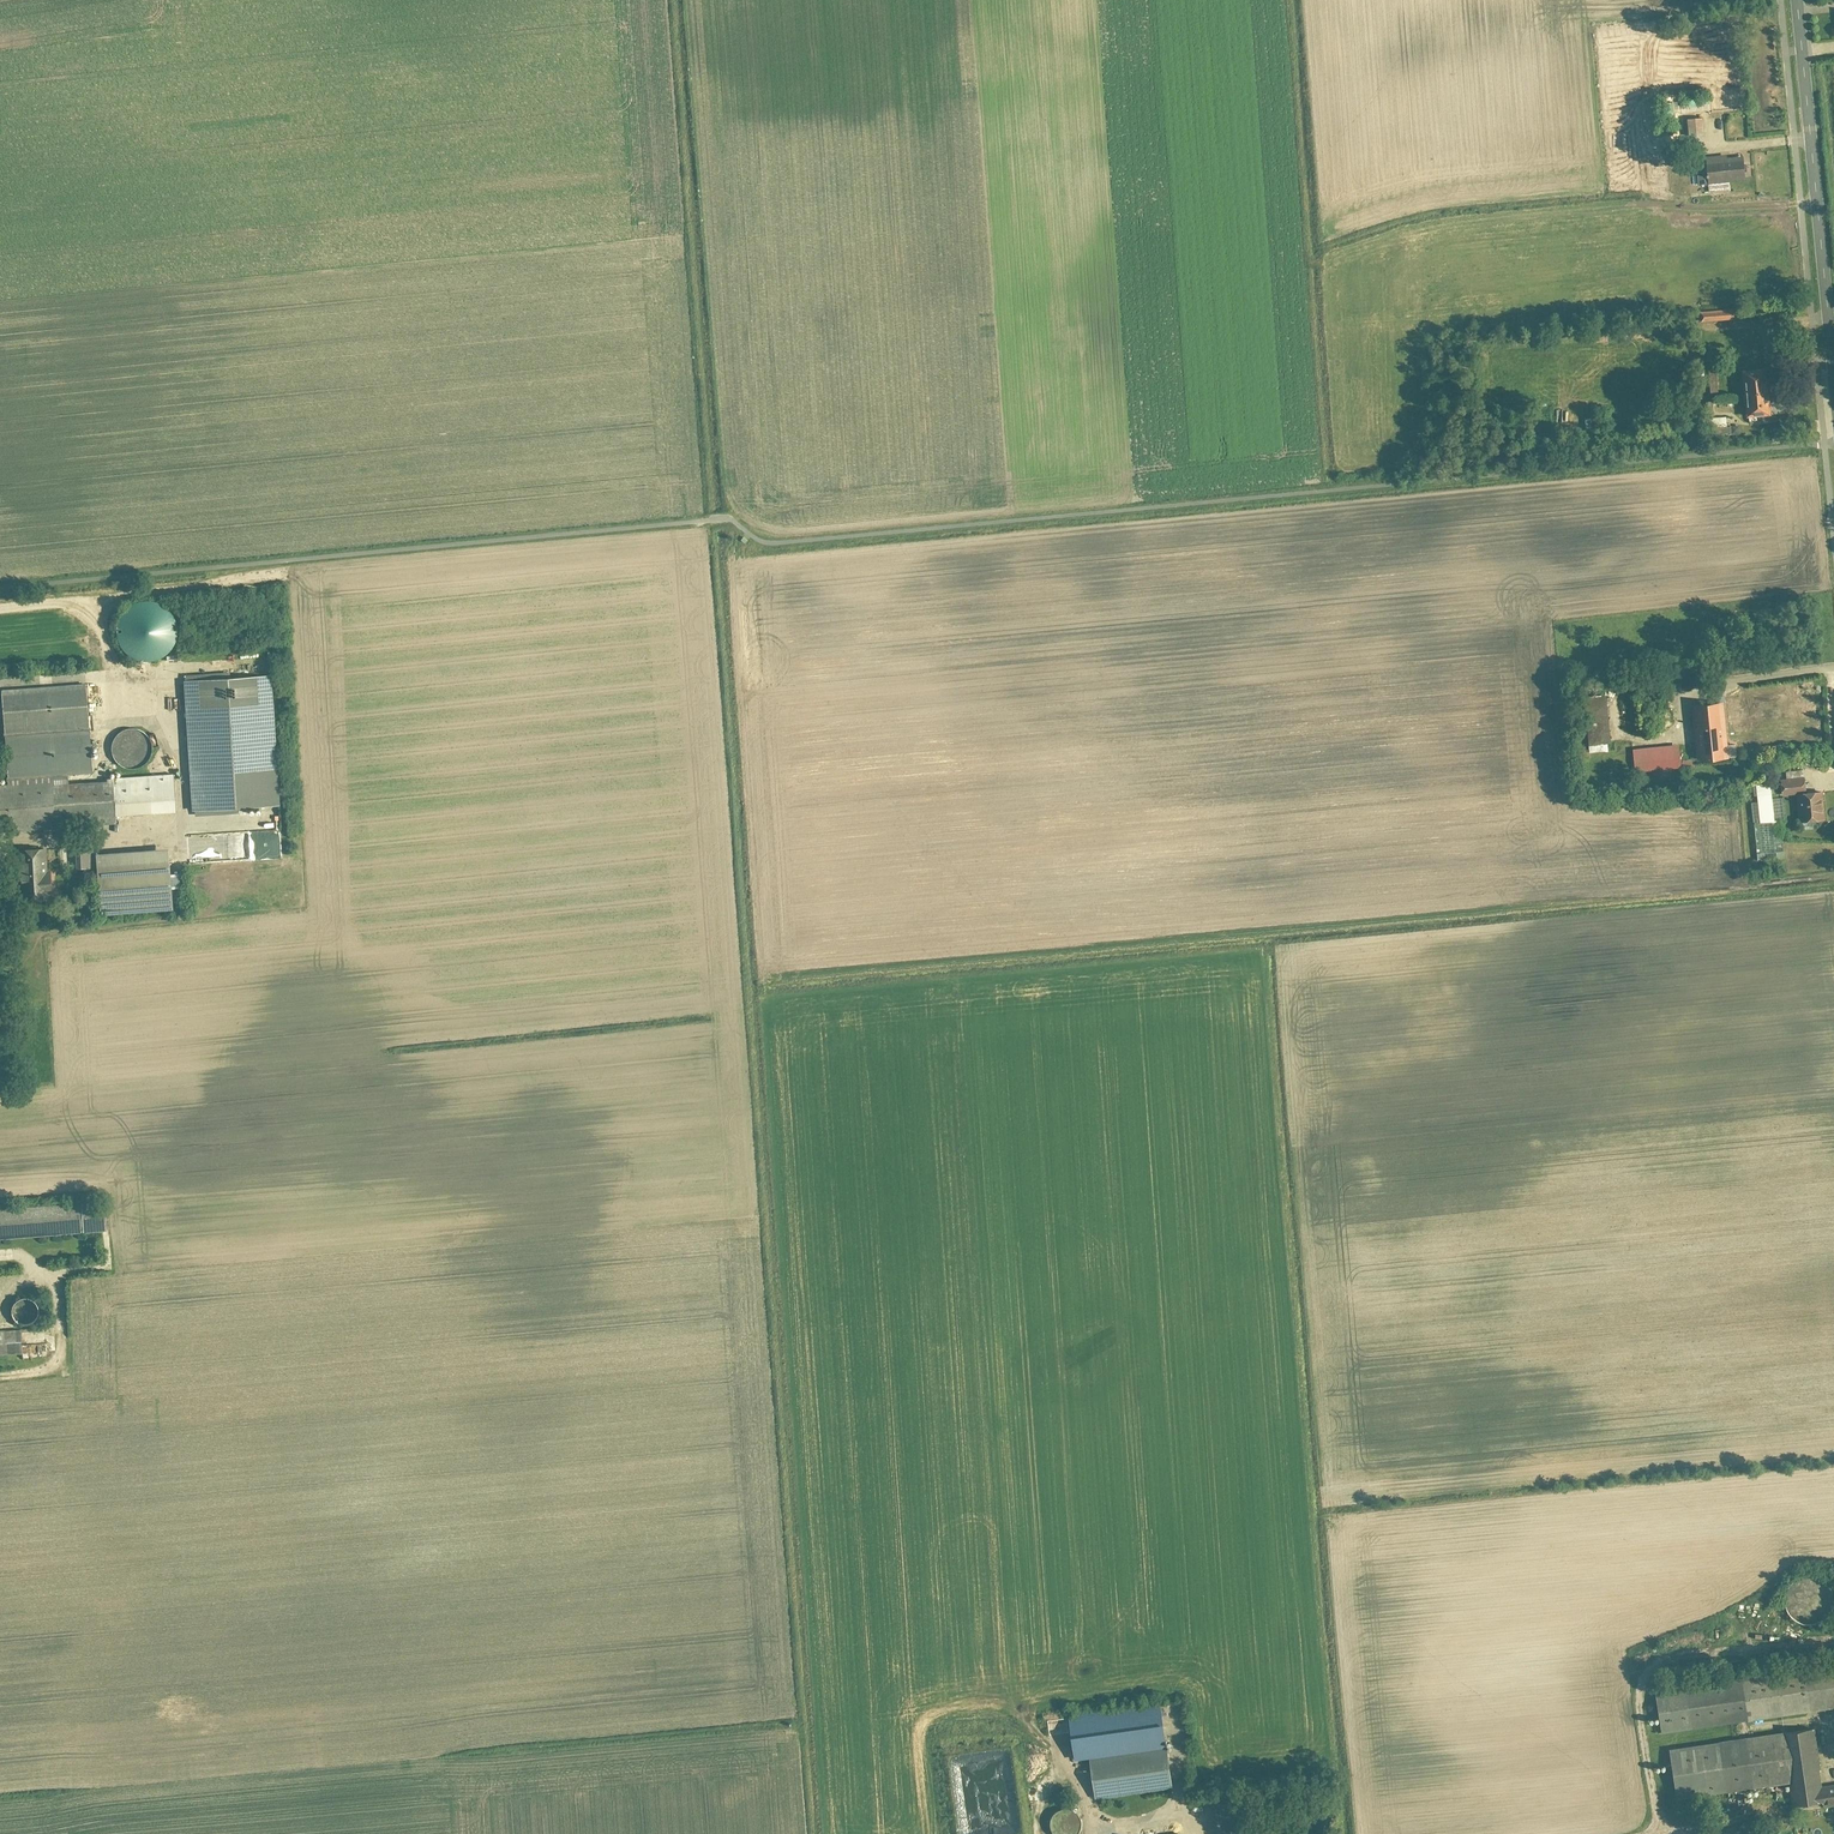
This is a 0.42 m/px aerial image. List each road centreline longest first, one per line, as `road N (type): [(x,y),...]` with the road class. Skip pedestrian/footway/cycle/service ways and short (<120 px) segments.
road 1 (track): [(1833,1642),(1648,1668),(1639,1687),(1660,1828),(1742,1817)]
road 2 (tertiary): [(1796,0),(1833,382)]

